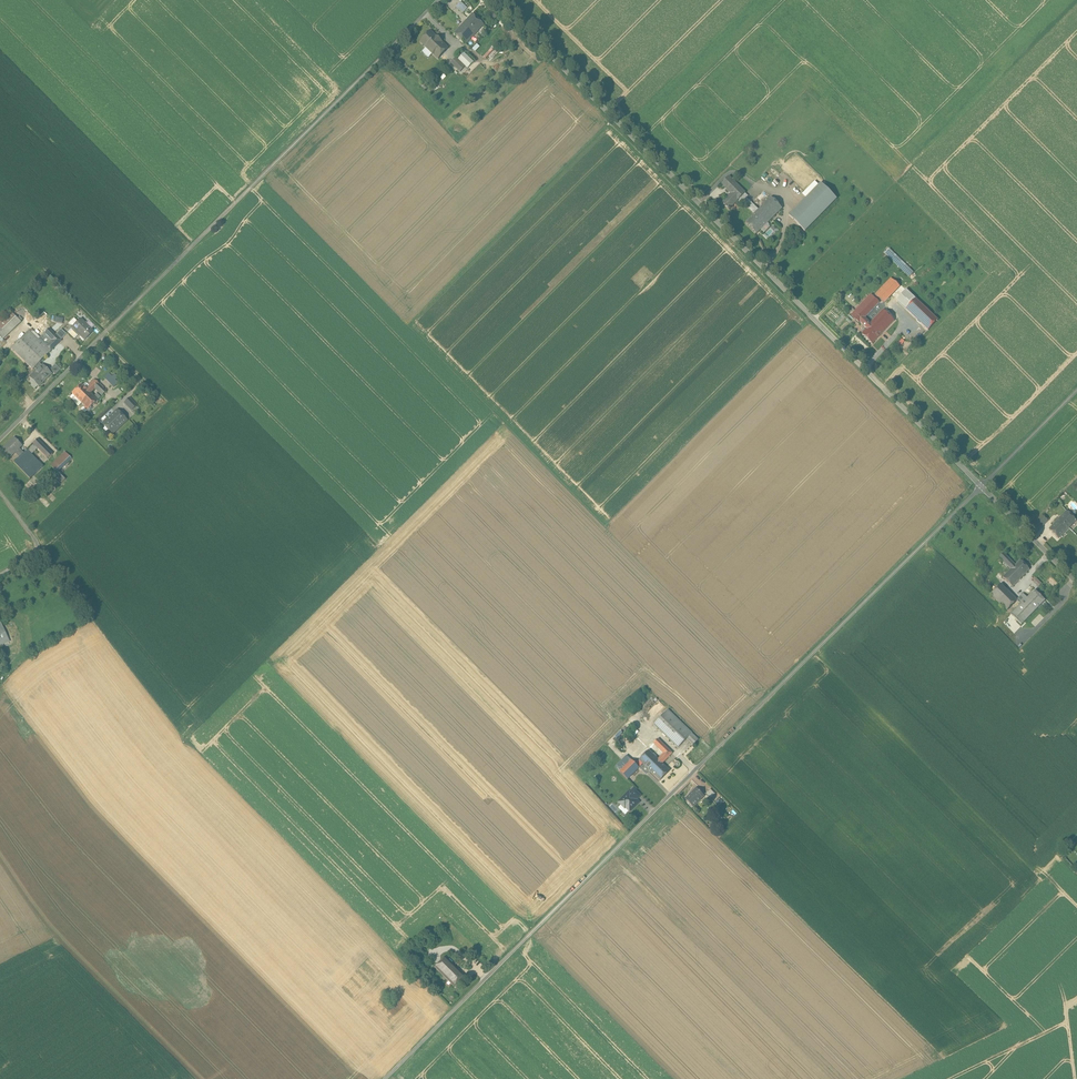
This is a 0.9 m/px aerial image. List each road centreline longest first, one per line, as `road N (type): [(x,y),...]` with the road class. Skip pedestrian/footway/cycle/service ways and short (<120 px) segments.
road 1 (track): [(385,1078),(1076,391)]
road 2 (tertiary): [(498,0),(1076,581)]
road 3 (track): [(439,0),(0,440)]

